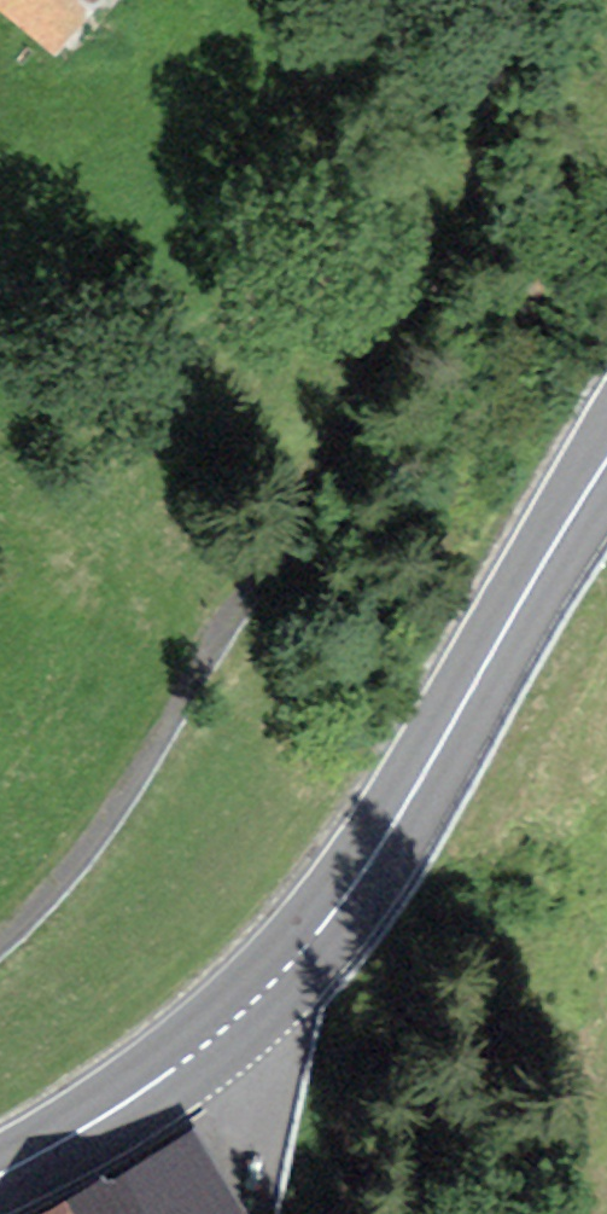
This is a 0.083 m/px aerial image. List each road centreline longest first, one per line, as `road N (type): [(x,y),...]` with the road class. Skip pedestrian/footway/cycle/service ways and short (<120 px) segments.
road 1 (primary): [(606,451),(402,810),(277,981),(169,1074),(0,1176)]
road 2 (track): [(430,282),(110,817),(0,938)]

